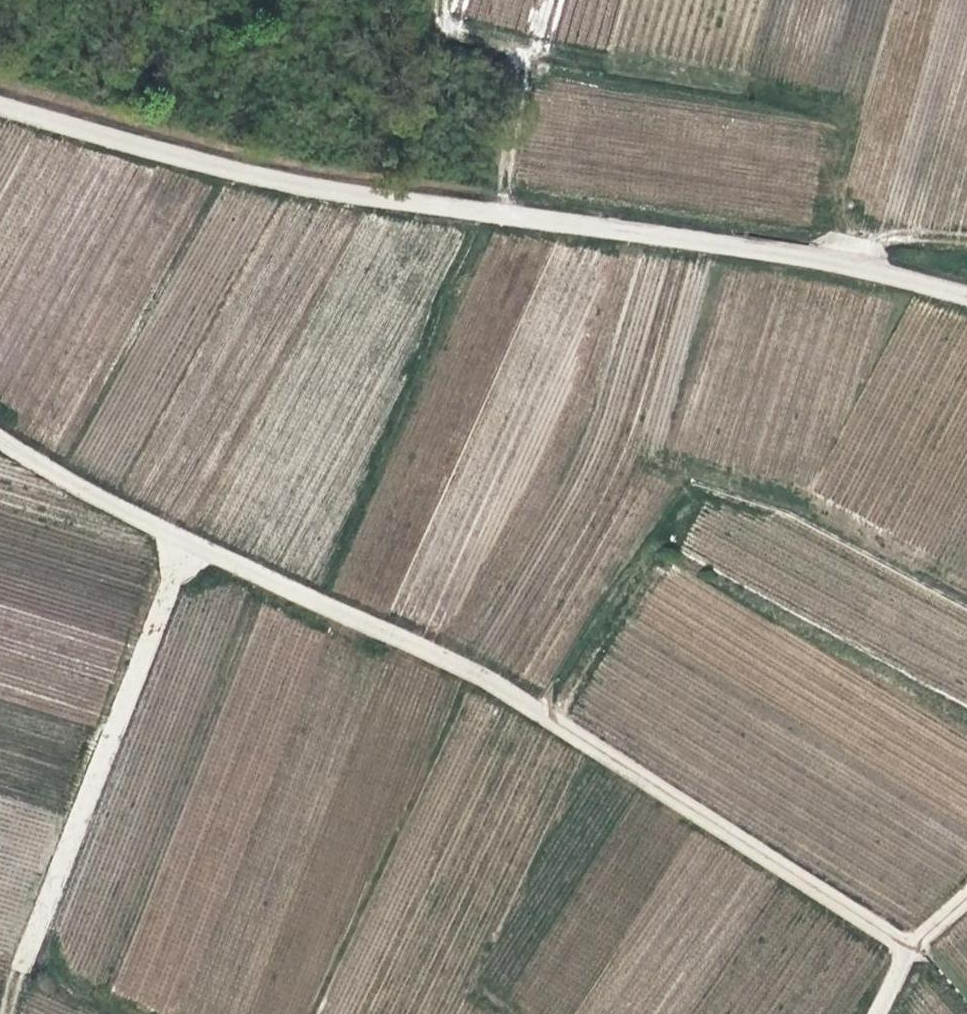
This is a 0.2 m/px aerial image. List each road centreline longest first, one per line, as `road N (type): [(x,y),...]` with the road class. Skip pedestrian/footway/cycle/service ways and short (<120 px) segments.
road 1 (unclassified): [(0,101),(318,188),(870,267),(966,294)]
road 2 (track): [(0,435),(72,483),(476,674),(550,720)]
road 3 (track): [(174,530),(65,809),(0,1013)]
road 4 (track): [(900,948),(550,720)]
road 5 (track): [(869,1013),(900,948),(966,896)]
road 6 (track): [(966,234),(862,230),(830,261)]

